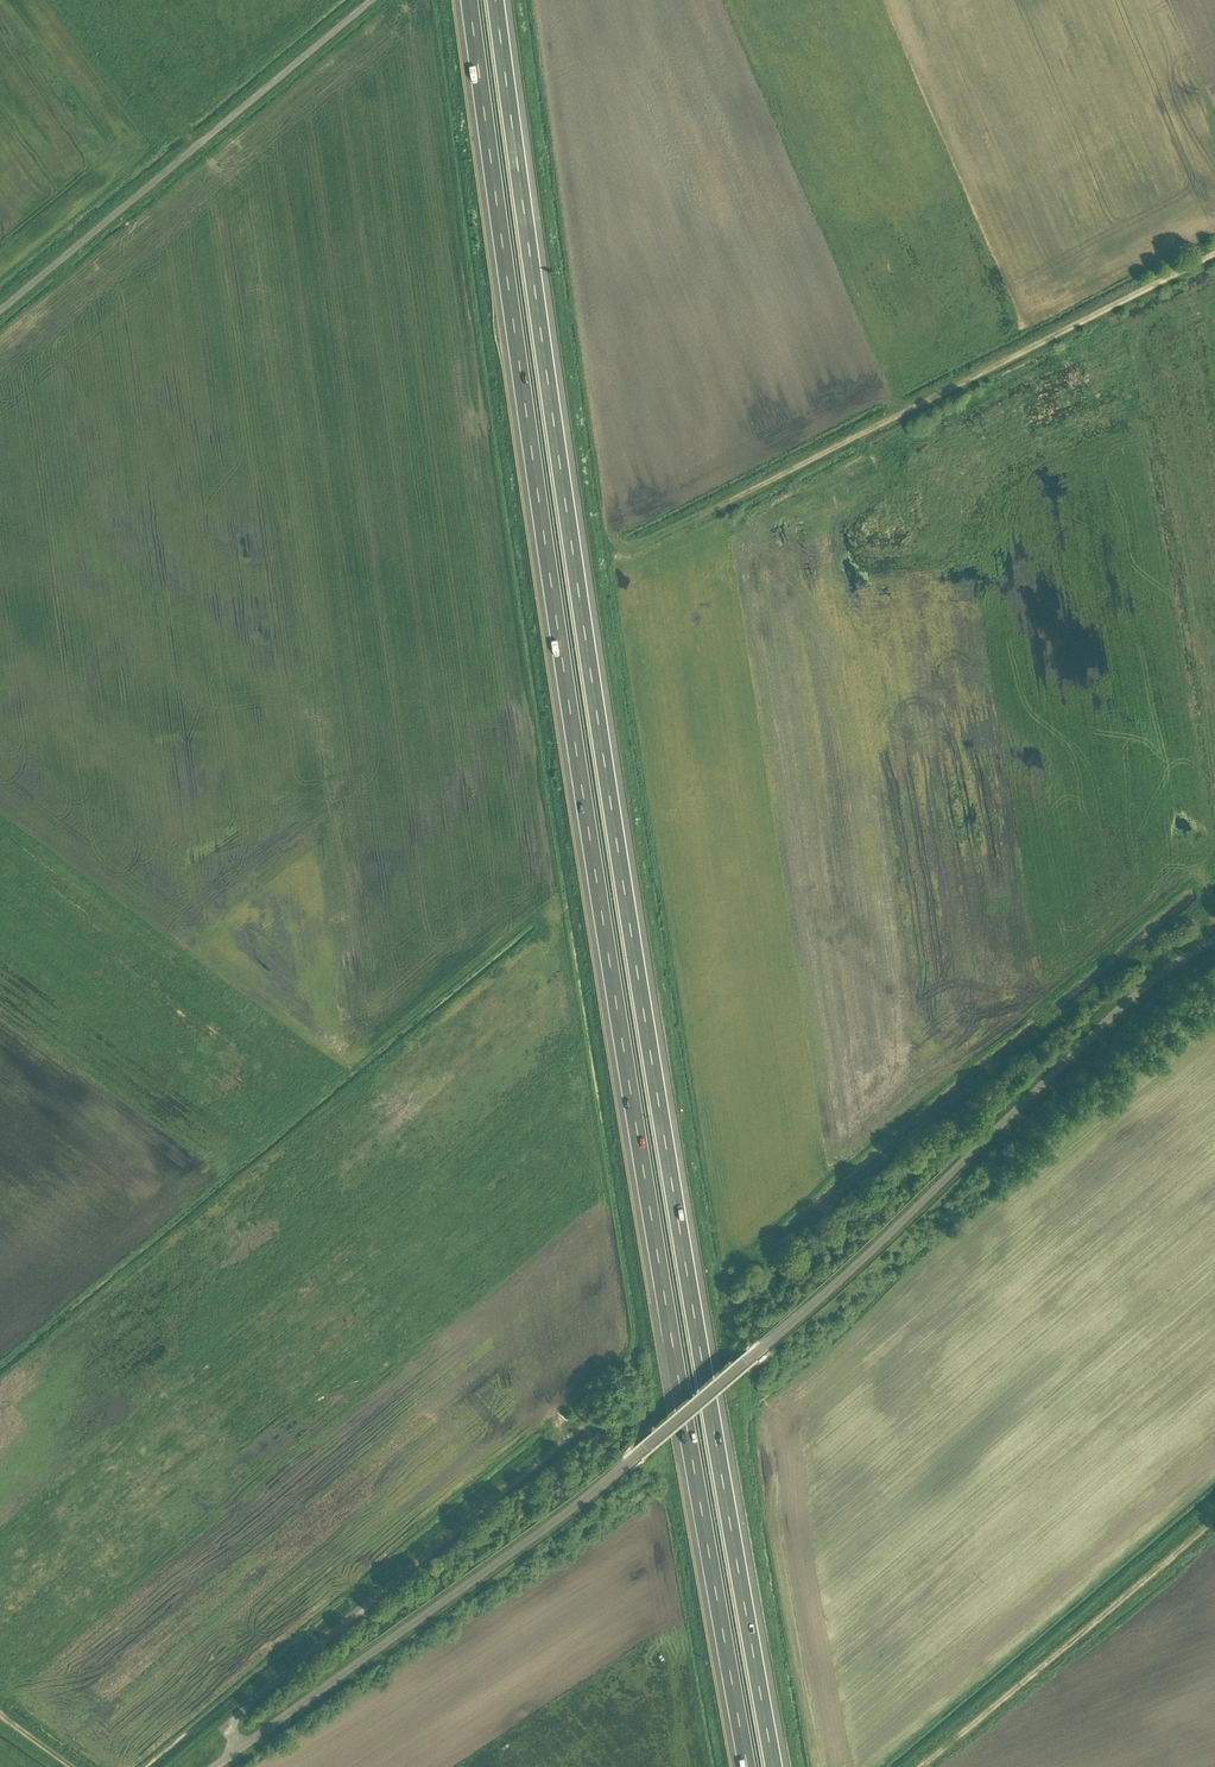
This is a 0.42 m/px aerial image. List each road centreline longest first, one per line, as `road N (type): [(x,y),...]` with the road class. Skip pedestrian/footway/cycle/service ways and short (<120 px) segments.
road 1 (motorway): [(470,0),(593,861),(748,1766)]
road 2 (motorway): [(774,1766),(619,857),(496,0)]
road 3 (track): [(1214,938),(1158,973),(861,1259),(573,1506),(209,1766)]
road 4 (track): [(729,501),(1214,252)]
road 5 (track): [(0,311),(373,0)]
road 6 (track): [(1214,1515),(911,1766)]

